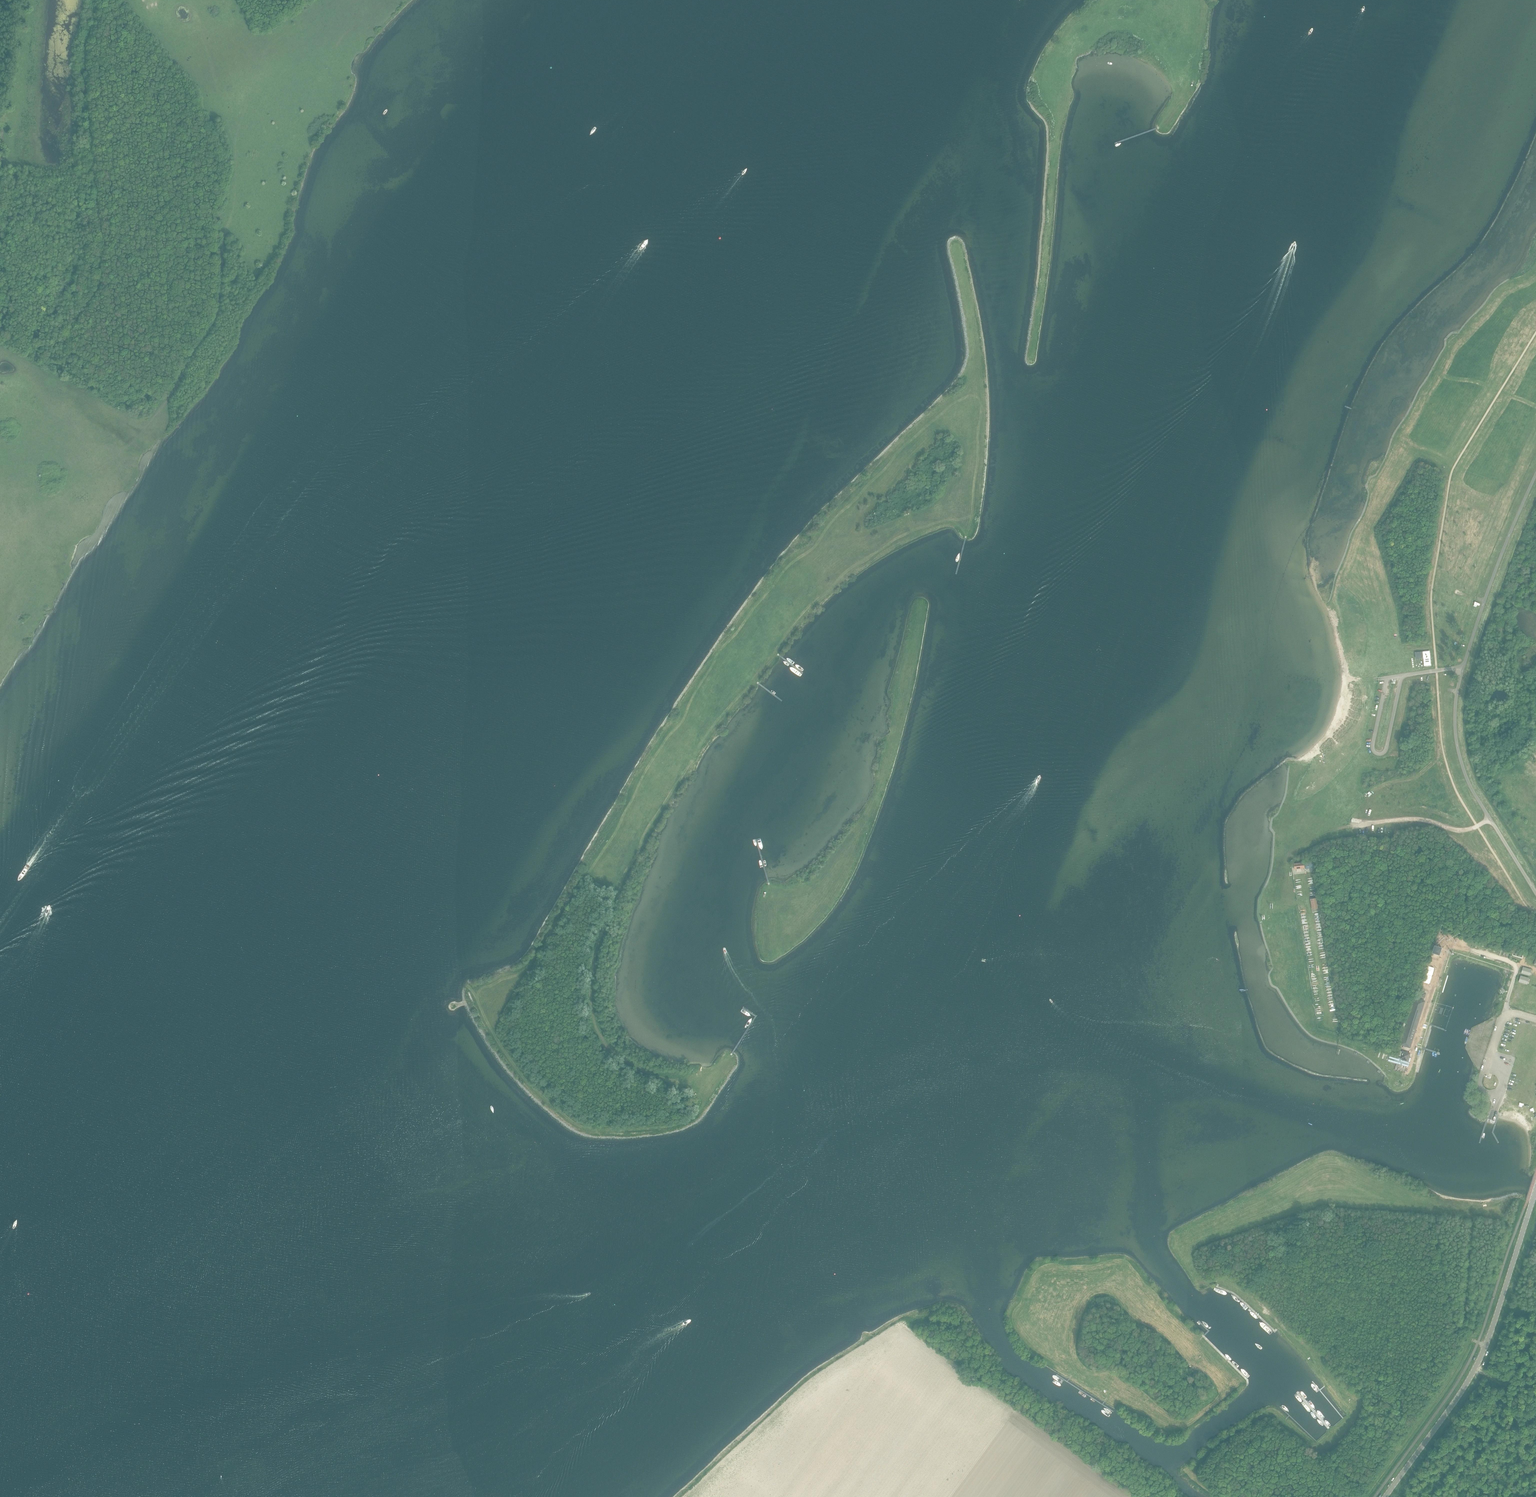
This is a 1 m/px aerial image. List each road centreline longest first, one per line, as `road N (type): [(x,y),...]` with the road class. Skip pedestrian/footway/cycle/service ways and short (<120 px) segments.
road 1 (unclassified): [(1535,470),(1489,587),(1454,706),(1466,778),(1535,892)]
road 2 (tertiary): [(1384,1496),(1477,1363),(1535,1190)]
road 3 (track): [(1498,957),(1446,947),(1408,1070)]

